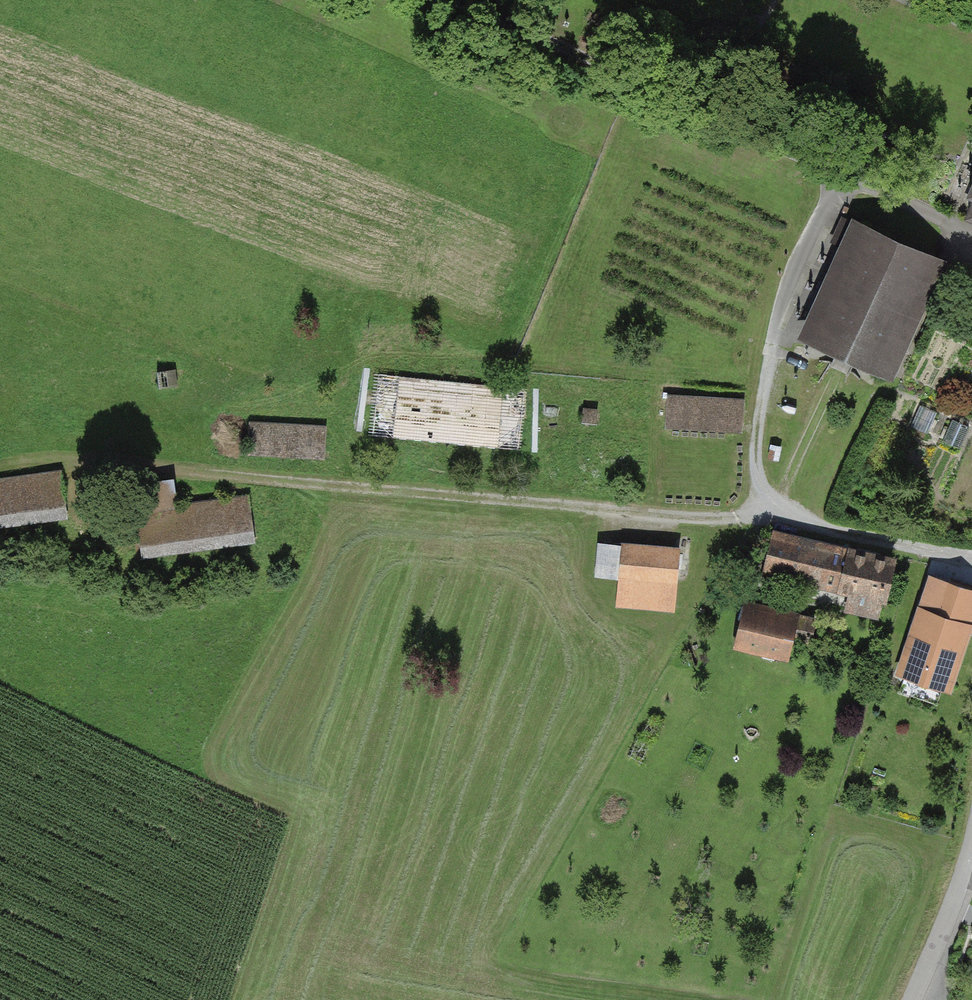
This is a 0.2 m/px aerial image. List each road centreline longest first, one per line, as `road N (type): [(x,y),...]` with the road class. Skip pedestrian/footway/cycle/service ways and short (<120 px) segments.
road 1 (motorway): [(139,999),(226,832),(387,455),(465,247),(533,0)]
road 2 (motorway): [(345,0),(278,234),(179,521),(60,801),(0,915)]
road 3 (track): [(529,0),(860,146)]
road 4 (residential): [(971,855),(913,999)]

